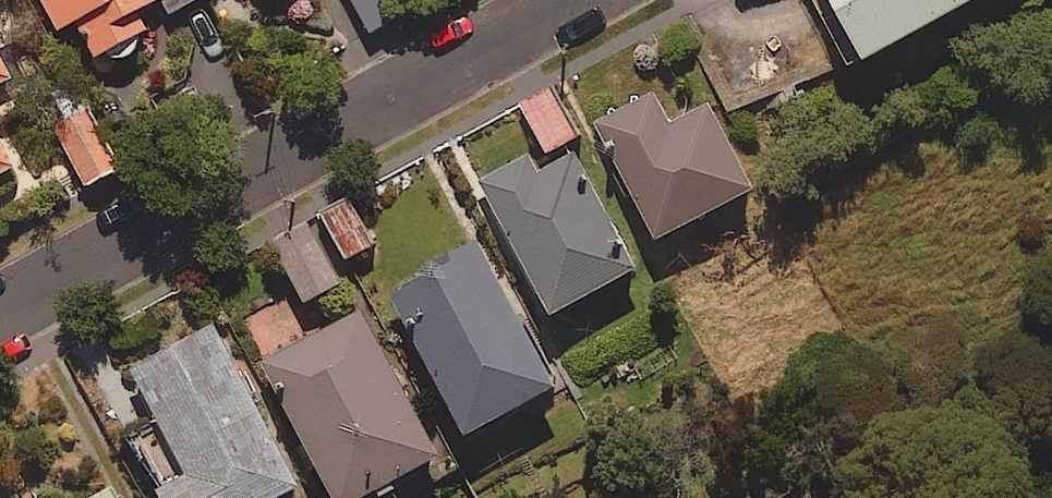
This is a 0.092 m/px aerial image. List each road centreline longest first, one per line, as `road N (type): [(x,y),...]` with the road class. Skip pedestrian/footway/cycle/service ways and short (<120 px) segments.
road 1 (residential): [(576,0),(0,318)]

